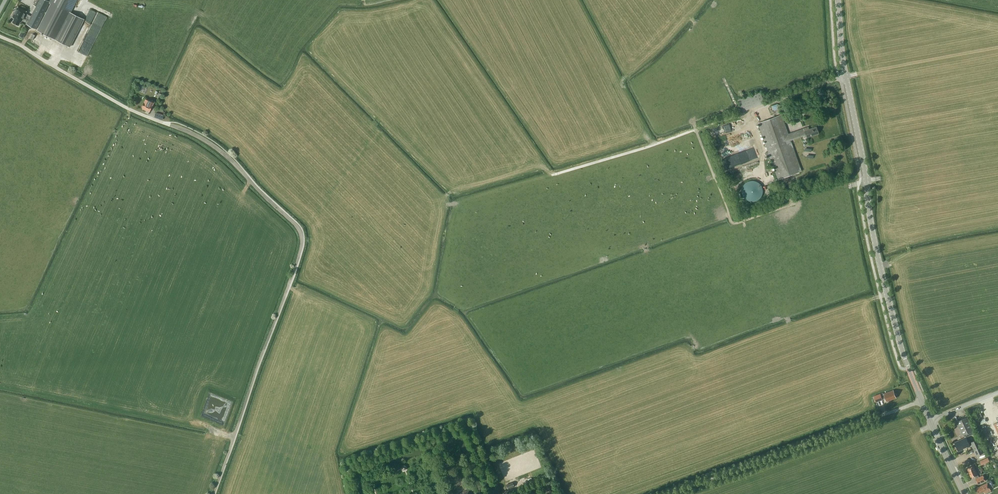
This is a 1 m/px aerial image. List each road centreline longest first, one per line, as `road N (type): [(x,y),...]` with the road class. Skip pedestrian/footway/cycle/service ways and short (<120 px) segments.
road 1 (track): [(213,493),(301,234),(217,148),(162,123)]
road 2 (secondary): [(930,420),(880,266),(839,0)]
road 3 (track): [(746,114),(552,176)]
road 4 (unclassified): [(162,123),(0,36)]

